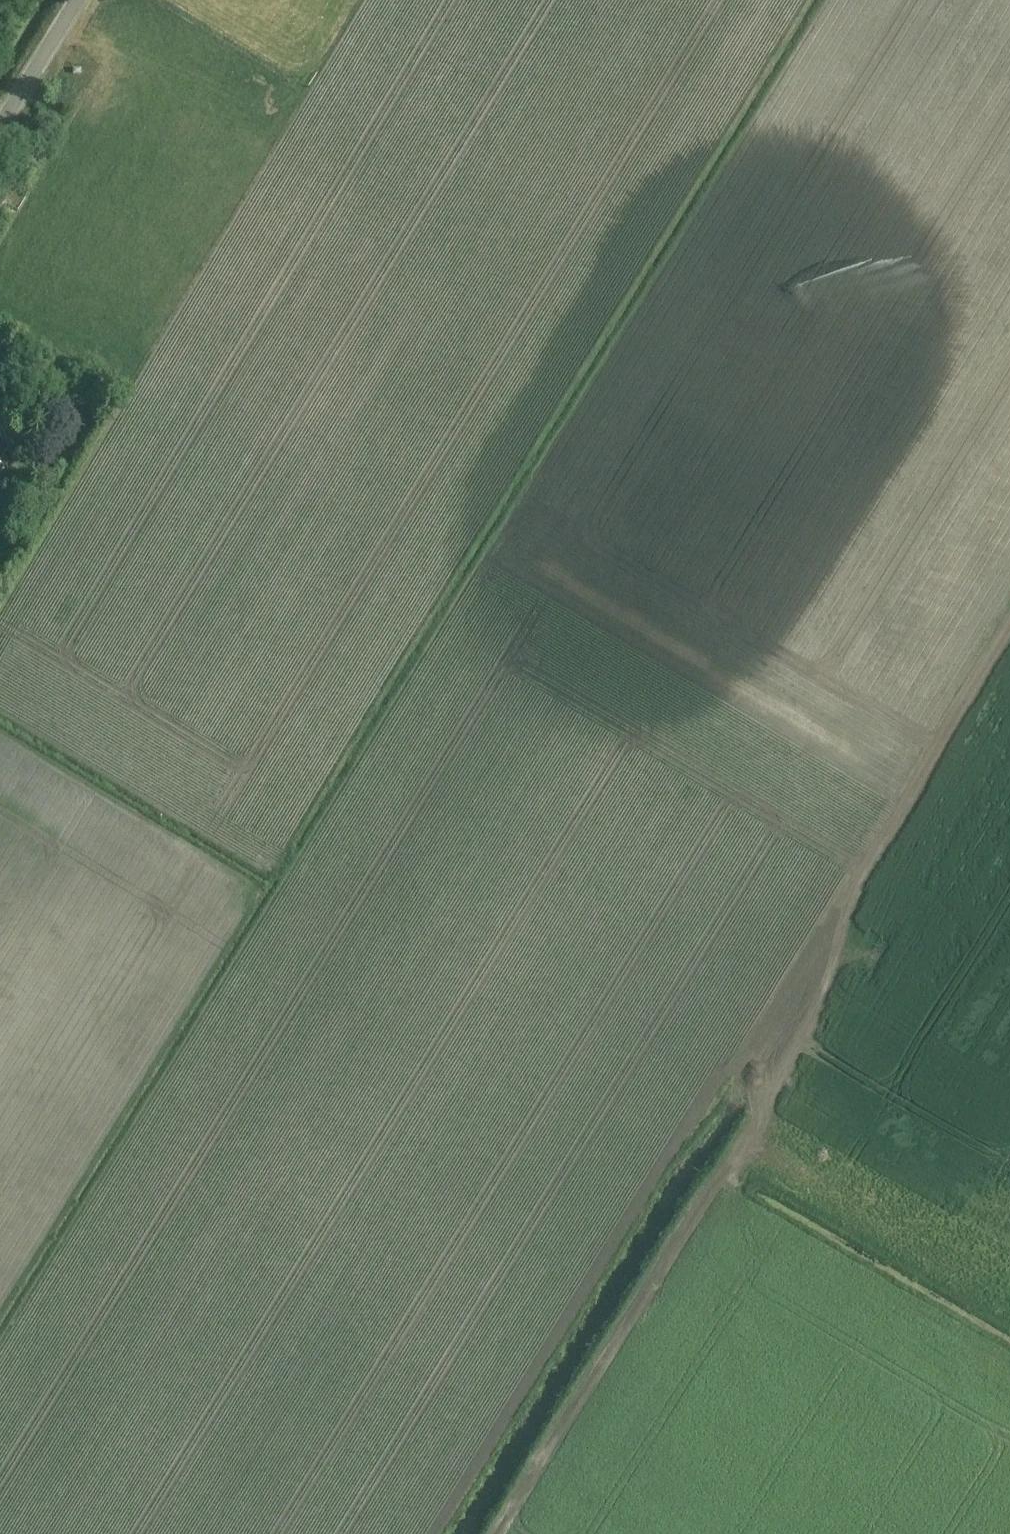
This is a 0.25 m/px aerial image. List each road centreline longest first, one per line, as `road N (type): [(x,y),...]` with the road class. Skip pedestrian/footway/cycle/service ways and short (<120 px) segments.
road 1 (unclassified): [(0,127),(78,0)]

